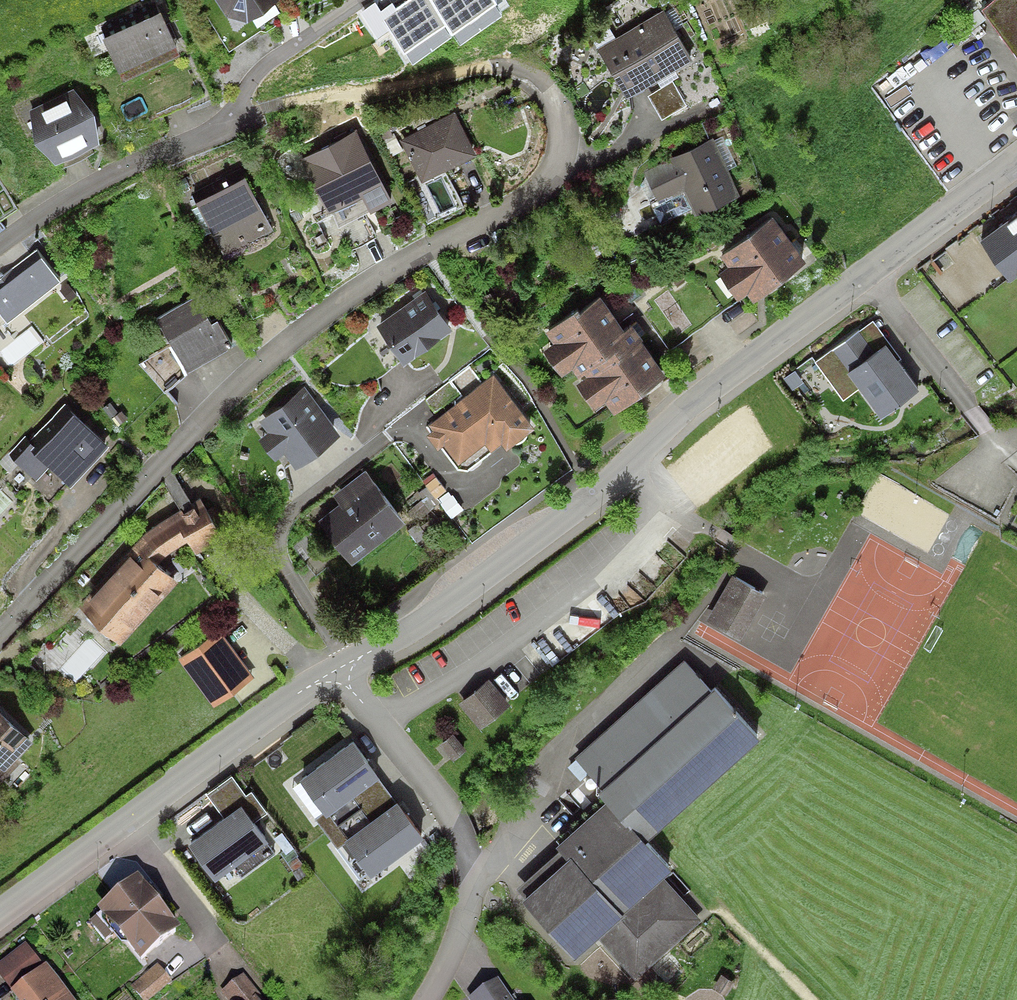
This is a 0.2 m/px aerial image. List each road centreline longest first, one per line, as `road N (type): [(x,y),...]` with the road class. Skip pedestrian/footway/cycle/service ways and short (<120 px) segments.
road 1 (residential): [(0,622),(272,357),(375,280),(501,219),(545,188),(561,156),(561,121),(541,89),(518,73)]
road 2 (tertiary): [(867,276),(714,390),(598,497),(470,593),(337,670)]
road 3 (residential): [(0,251),(107,182),(223,131),(283,39),(343,0)]
road 4 (tertiary): [(337,670),(0,913)]
road 5 (residential): [(471,897),(564,745),(674,636)]
road 6 (residential): [(471,897),(471,868),(455,820),(337,670)]
road 7 (residential): [(867,276),(1016,463)]
road 8 (tertiary): [(1016,164),(867,276)]

